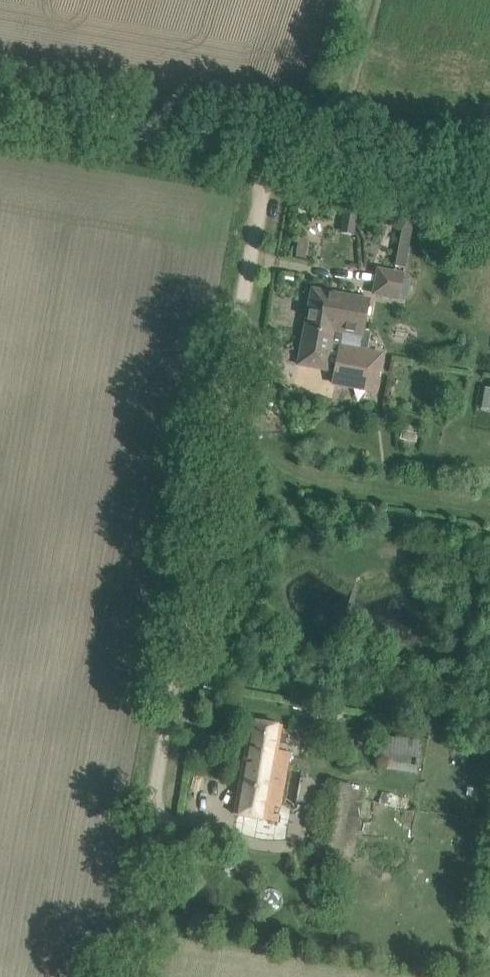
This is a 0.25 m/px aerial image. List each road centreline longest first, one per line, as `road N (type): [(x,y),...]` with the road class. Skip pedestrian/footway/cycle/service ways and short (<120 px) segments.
road 1 (unclassified): [(151,818),(269,152)]
road 2 (unclassified): [(269,152),(0,107)]
road 3 (unclassified): [(489,189),(269,152)]
road 4 (track): [(123,976),(151,818)]

